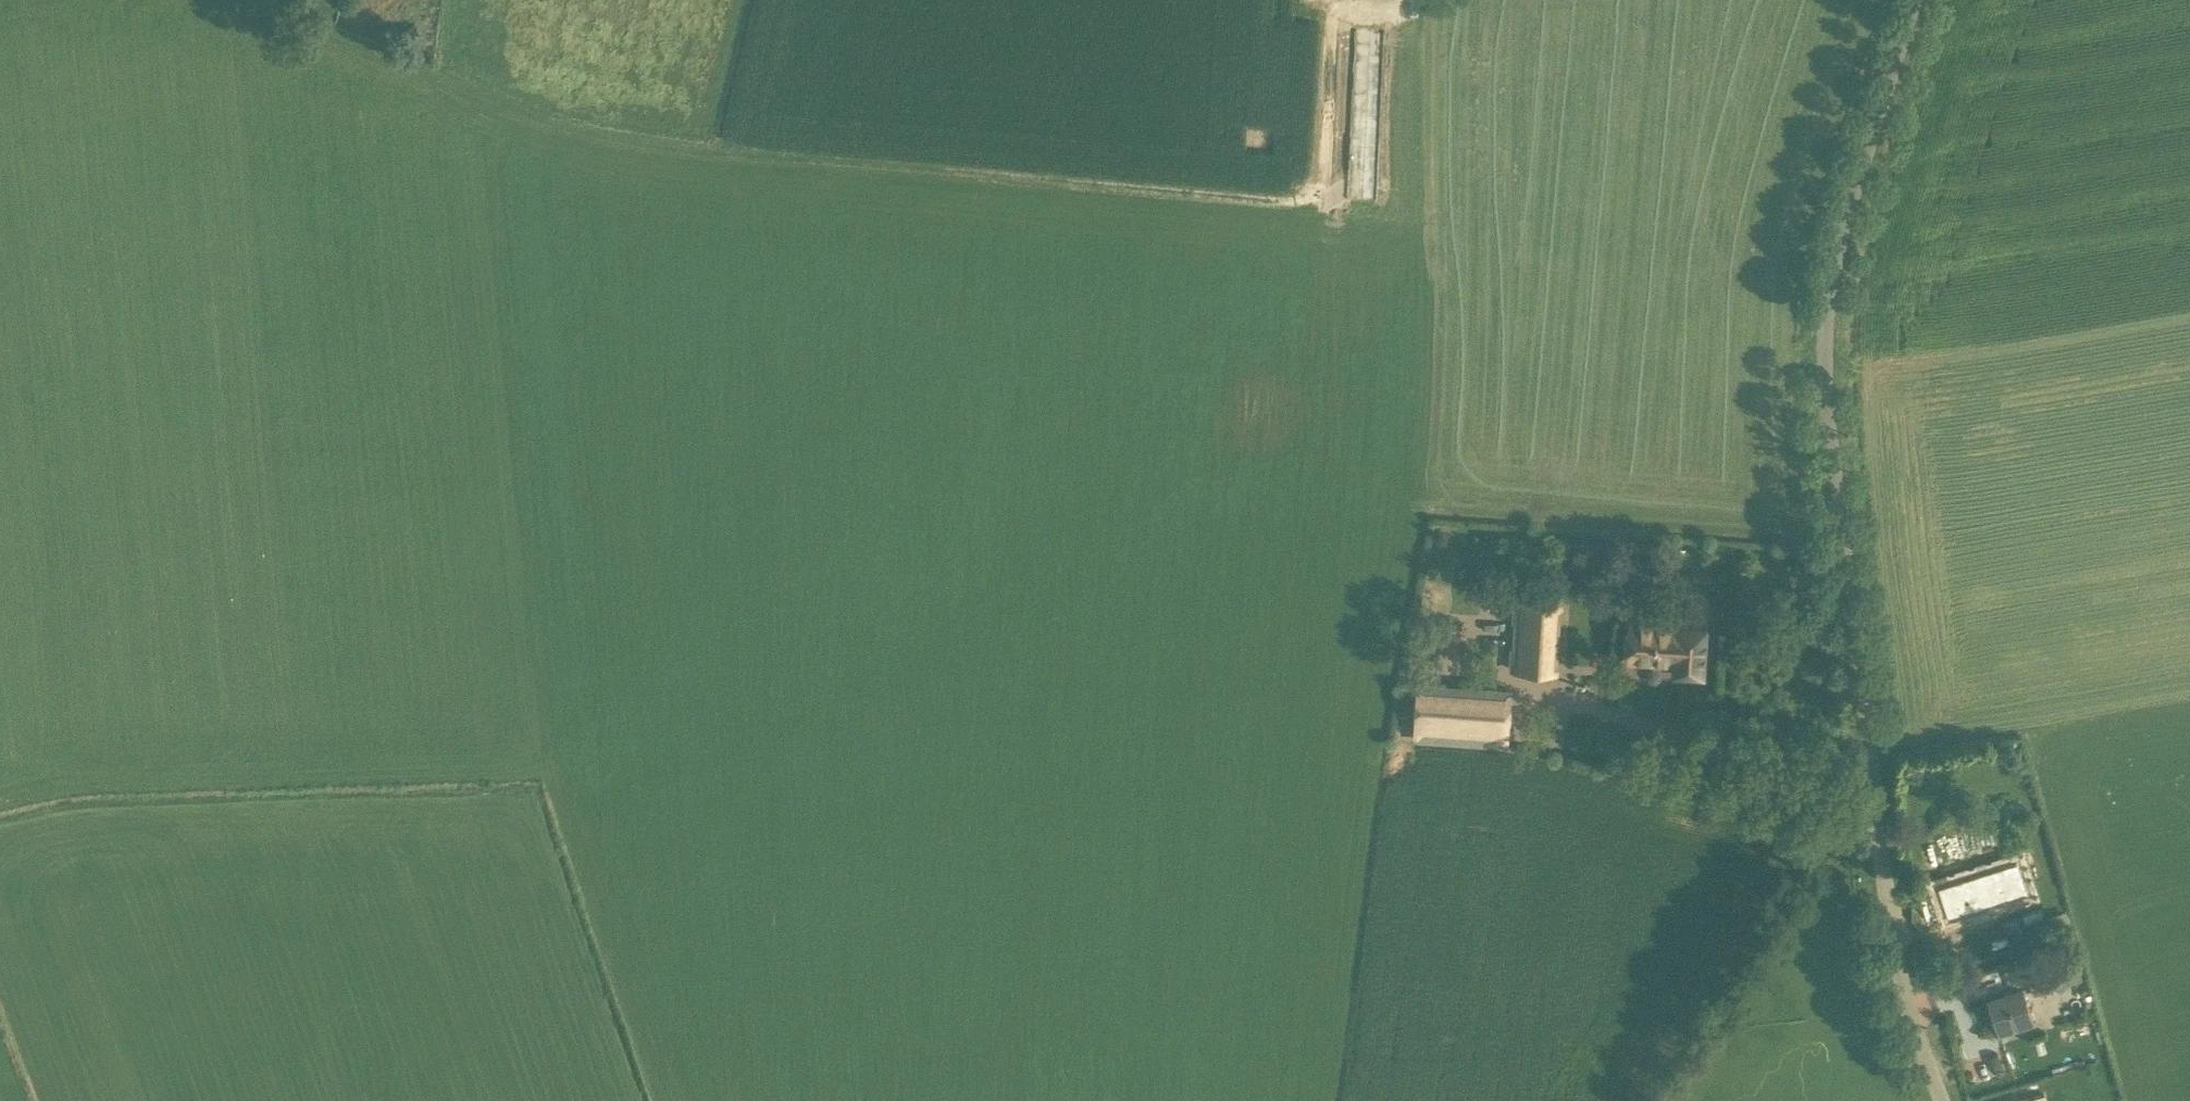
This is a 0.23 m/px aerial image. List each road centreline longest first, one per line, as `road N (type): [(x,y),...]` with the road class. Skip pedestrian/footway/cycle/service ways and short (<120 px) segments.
road 1 (unclassified): [(1941,1100),(1888,918),(1824,384),(1823,323),(1840,221),(1913,0)]

